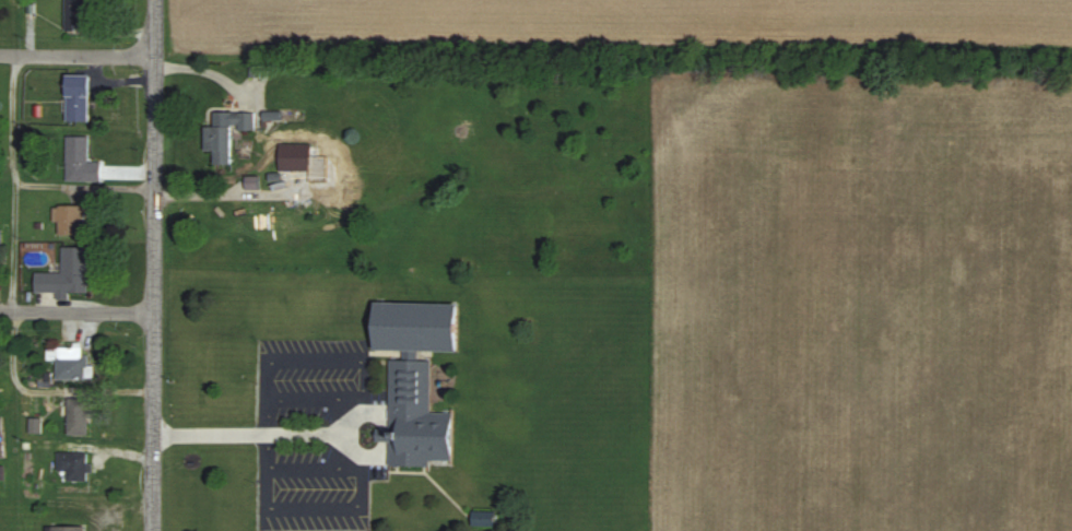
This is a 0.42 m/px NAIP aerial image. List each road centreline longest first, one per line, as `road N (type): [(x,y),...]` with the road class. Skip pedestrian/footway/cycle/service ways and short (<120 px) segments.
road 1 (residential): [(14,54),(13,386),(21,392),(153,391)]
road 2 (residential): [(154,433),(155,0)]
road 3 (residential): [(0,308),(154,314)]
road 4 (residential): [(155,54),(14,54)]

